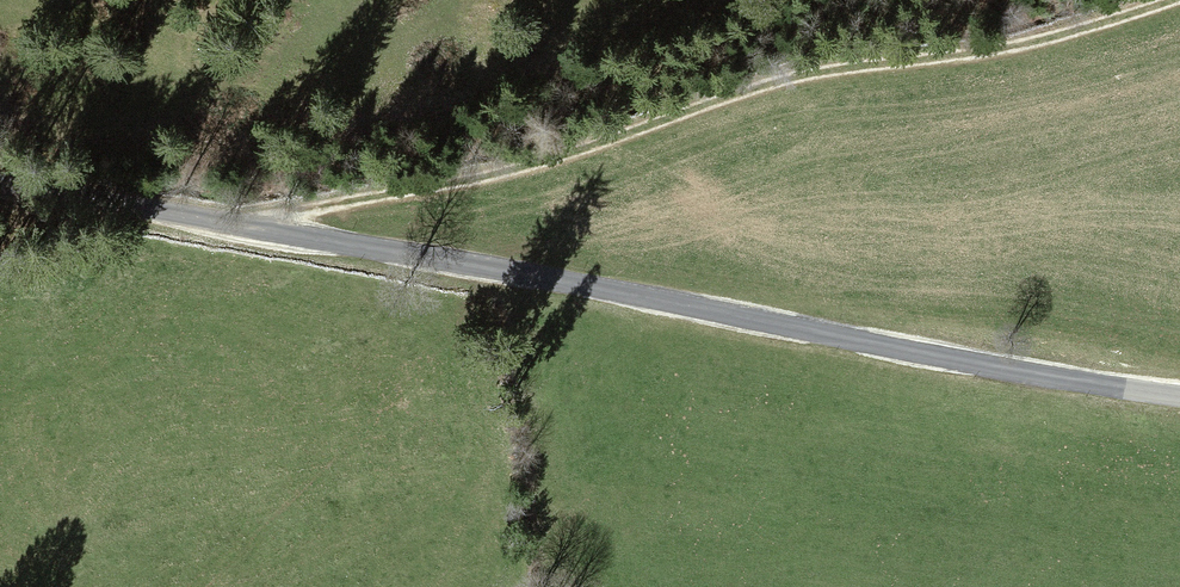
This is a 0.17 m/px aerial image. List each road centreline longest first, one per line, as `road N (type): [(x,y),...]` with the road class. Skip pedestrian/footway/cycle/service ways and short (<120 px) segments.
road 1 (unclassified): [(1179,389),(0,183)]
road 2 (track): [(260,228),(490,178),(811,81),(1081,39),(1179,0)]

